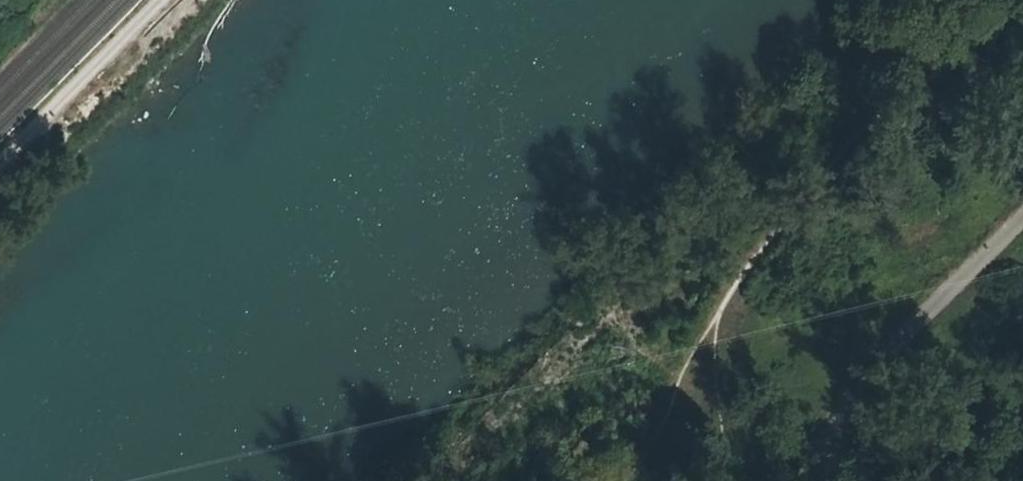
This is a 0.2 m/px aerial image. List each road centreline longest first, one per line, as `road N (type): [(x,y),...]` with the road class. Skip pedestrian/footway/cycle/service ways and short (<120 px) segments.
road 1 (track): [(0,159),(163,0)]

